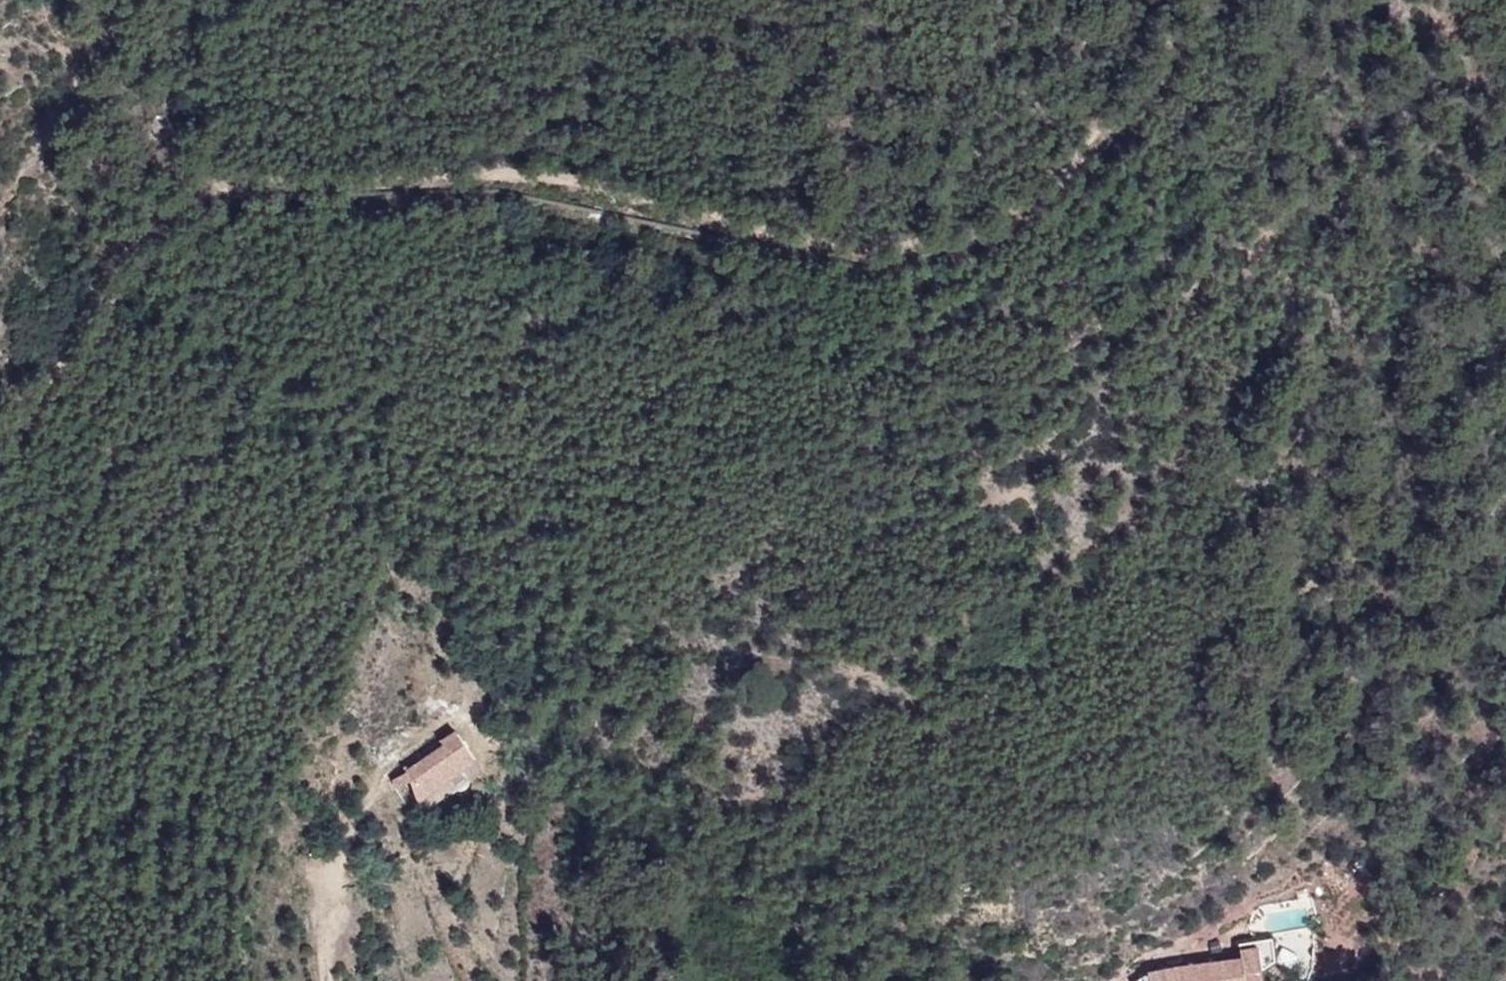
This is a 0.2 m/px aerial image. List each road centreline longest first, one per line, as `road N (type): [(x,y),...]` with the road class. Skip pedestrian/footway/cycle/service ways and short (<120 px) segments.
road 1 (track): [(0,435),(108,278),(234,188),(527,176),(830,236),(1014,237),(1196,0)]
road 2 (track): [(328,980),(323,890),(367,818)]

